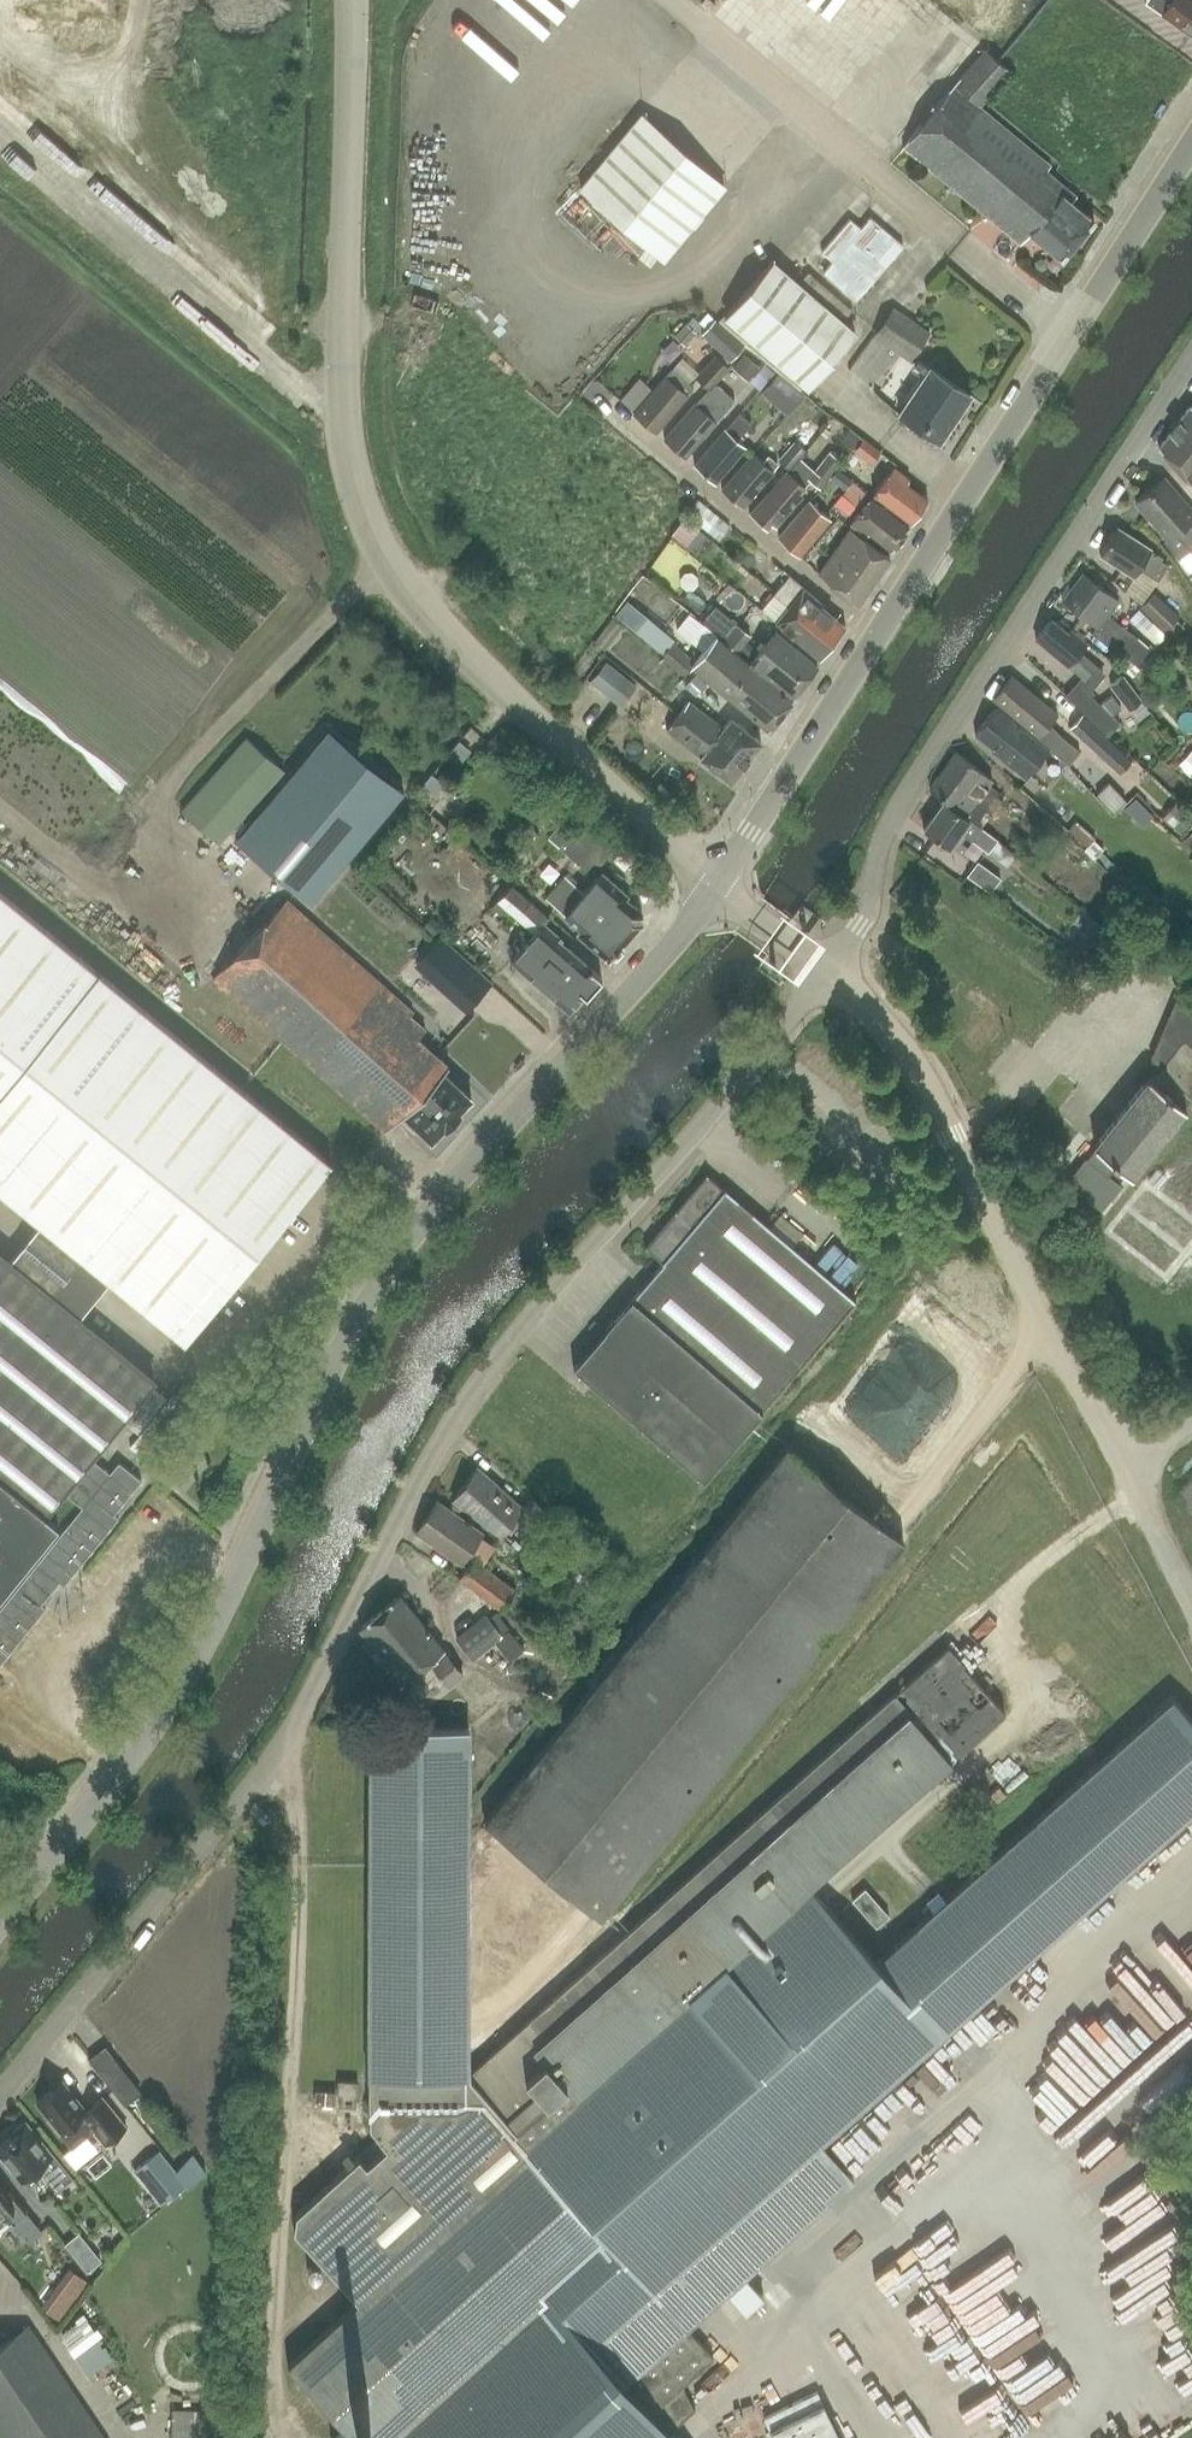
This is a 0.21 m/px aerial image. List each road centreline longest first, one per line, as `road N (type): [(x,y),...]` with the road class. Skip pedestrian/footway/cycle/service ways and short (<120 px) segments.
road 1 (unclassified): [(0,2108),(310,1714),(415,1484),(497,1363),(771,1046),(828,968)]
road 2 (tertiary): [(0,1923),(239,1619),(352,1324),(419,1220),(713,886)]
road 3 (tertiary): [(713,886),(432,622),(385,569),(358,502),(343,429),(353,0)]
road 4 (residential): [(828,968),(865,917),(885,828),(1191,356)]
road 5 (tertiary): [(879,639),(1191,145)]
road 6 (unclassified): [(1122,1460),(909,1045),(828,968)]
road 7 (track): [(281,1752),(300,1822),(301,1864),(289,2150)]
road 8 (unclassified): [(879,639),(616,413)]
road 9 (tertiary): [(713,886),(879,639)]
road 10 (unclassified): [(1191,1605),(1122,1460)]
road 11 (unclassified): [(828,968),(713,886)]

